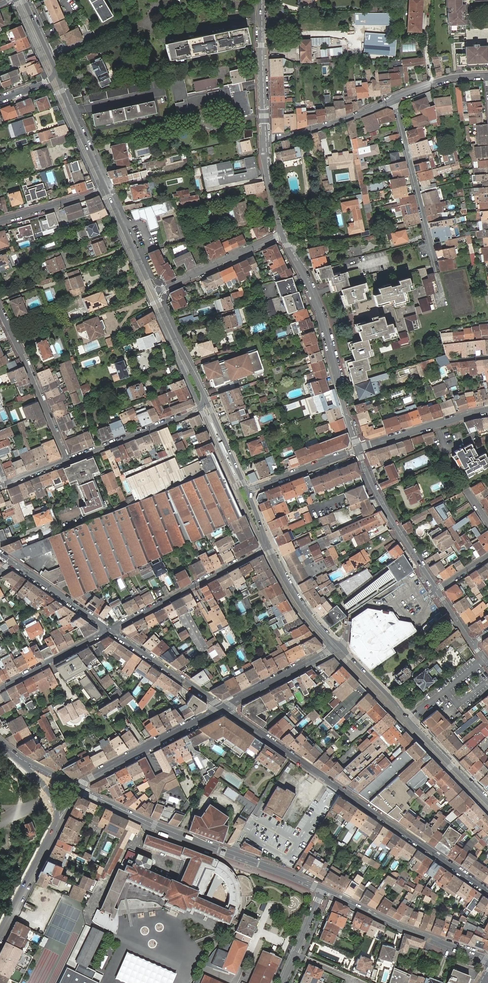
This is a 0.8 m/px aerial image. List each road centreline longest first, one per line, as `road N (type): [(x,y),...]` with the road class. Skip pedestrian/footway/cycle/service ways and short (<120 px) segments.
road 1 (residential): [(223,707),(487,891)]
road 2 (tertiary): [(323,889),(78,787)]
road 3 (residential): [(284,234),(328,330),(358,450)]
road 4 (secondary): [(487,803),(341,647)]
road 5 (residential): [(110,629),(262,549),(266,539)]
road 6 (tertiary): [(487,962),(323,889)]
road 7 (residential): [(436,273),(395,99)]
road 8 (residential): [(0,307),(67,459)]
road 9 (residential): [(78,787),(223,707)]
road 10 (residential): [(358,450),(437,590)]
road 11 (residential): [(67,459),(188,414),(205,398)]
road 12 (residential): [(154,295),(284,234)]
road 13 (residential): [(260,0),(264,142)]
road 14 (residential): [(395,99),(264,142)]
road 15 (residential): [(110,629),(223,707)]
road 16 (residential): [(358,450),(487,411)]
road 17 (secondary): [(341,647),(301,606),(266,539)]
road 18 (residential): [(223,707),(341,647)]
road 19 (residential): [(57,815),(0,934)]
road 20 (secondary): [(154,295),(102,181)]
road 21 (residential): [(110,629),(0,687)]
road 22 (secondary): [(102,181),(56,70)]

